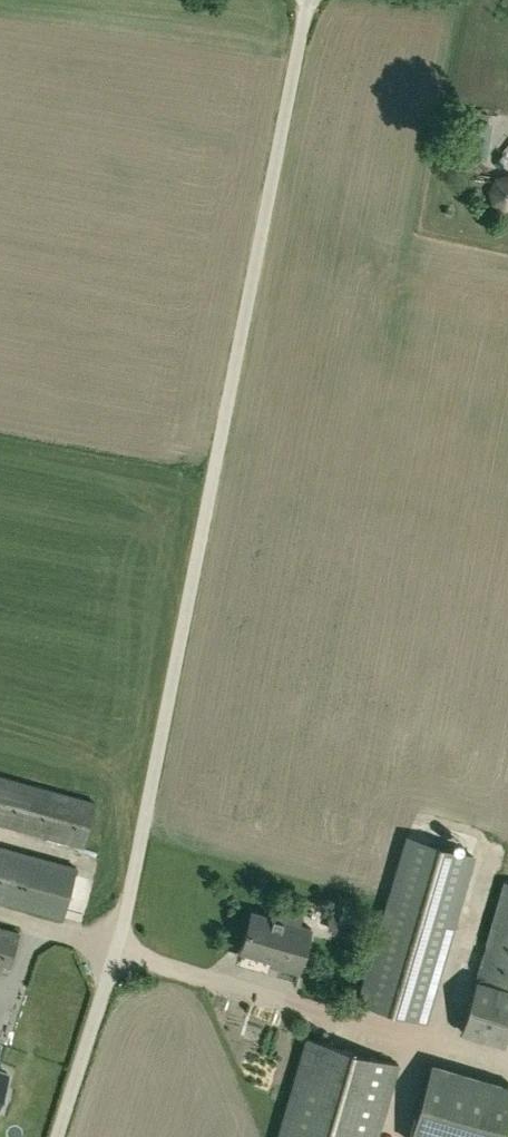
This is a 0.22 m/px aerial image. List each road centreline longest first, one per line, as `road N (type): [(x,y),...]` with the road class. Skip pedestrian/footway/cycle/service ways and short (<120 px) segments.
road 1 (unclassified): [(55,1136),(123,924),(306,0)]

